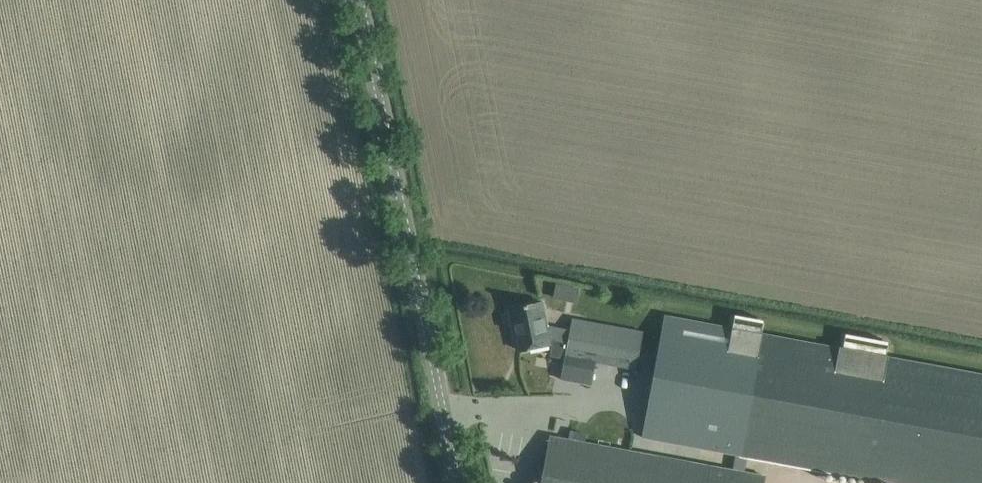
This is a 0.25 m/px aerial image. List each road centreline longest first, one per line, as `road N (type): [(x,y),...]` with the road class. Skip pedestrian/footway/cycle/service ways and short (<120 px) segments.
road 1 (unclassified): [(463,482),(366,0)]

